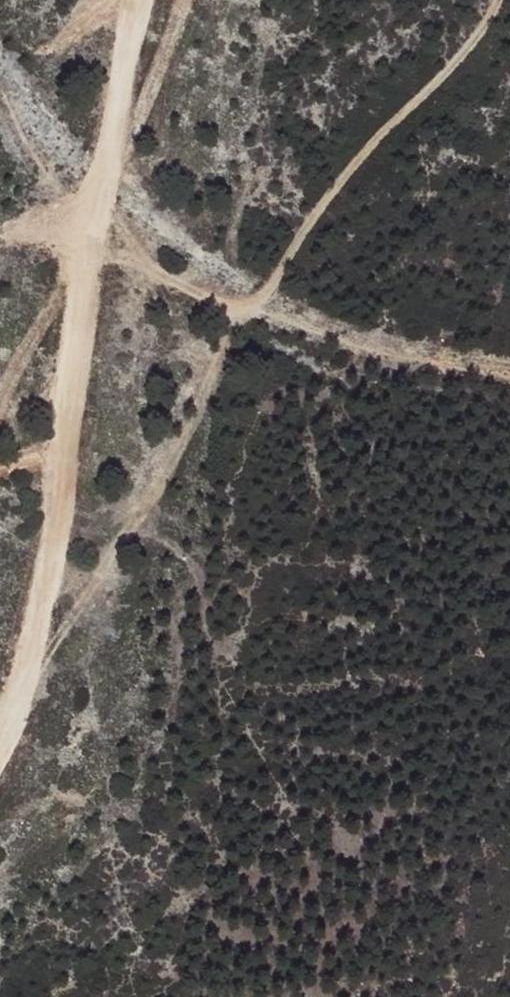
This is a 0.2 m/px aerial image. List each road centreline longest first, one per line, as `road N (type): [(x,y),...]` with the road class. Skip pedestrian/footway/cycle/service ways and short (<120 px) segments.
road 1 (track): [(0,758),(75,616),(246,364),(325,202),(386,126),(480,32),(496,0)]
road 2 (track): [(137,0),(61,435),(32,691)]

